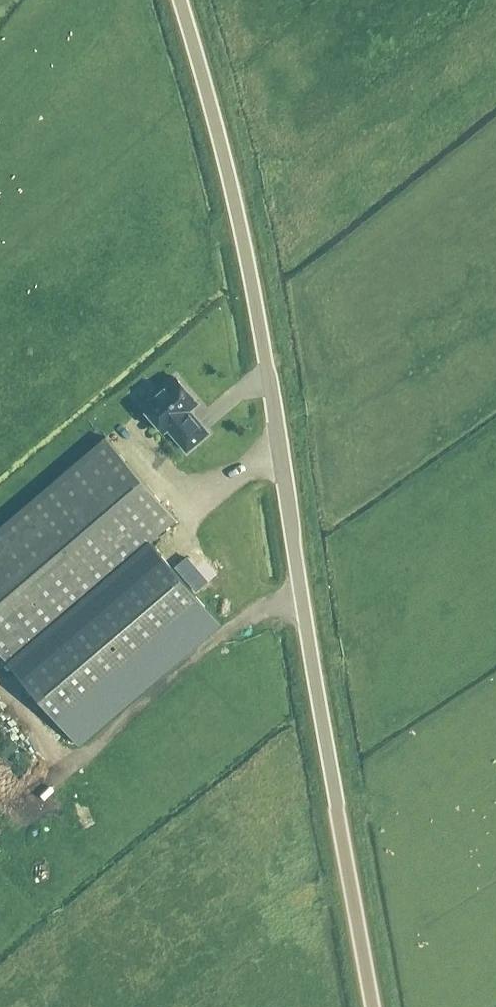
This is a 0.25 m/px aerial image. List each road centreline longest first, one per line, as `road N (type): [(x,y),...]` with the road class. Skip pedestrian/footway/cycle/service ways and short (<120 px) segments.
road 1 (tertiary): [(373,1006),(263,324),(215,102),(182,0)]

